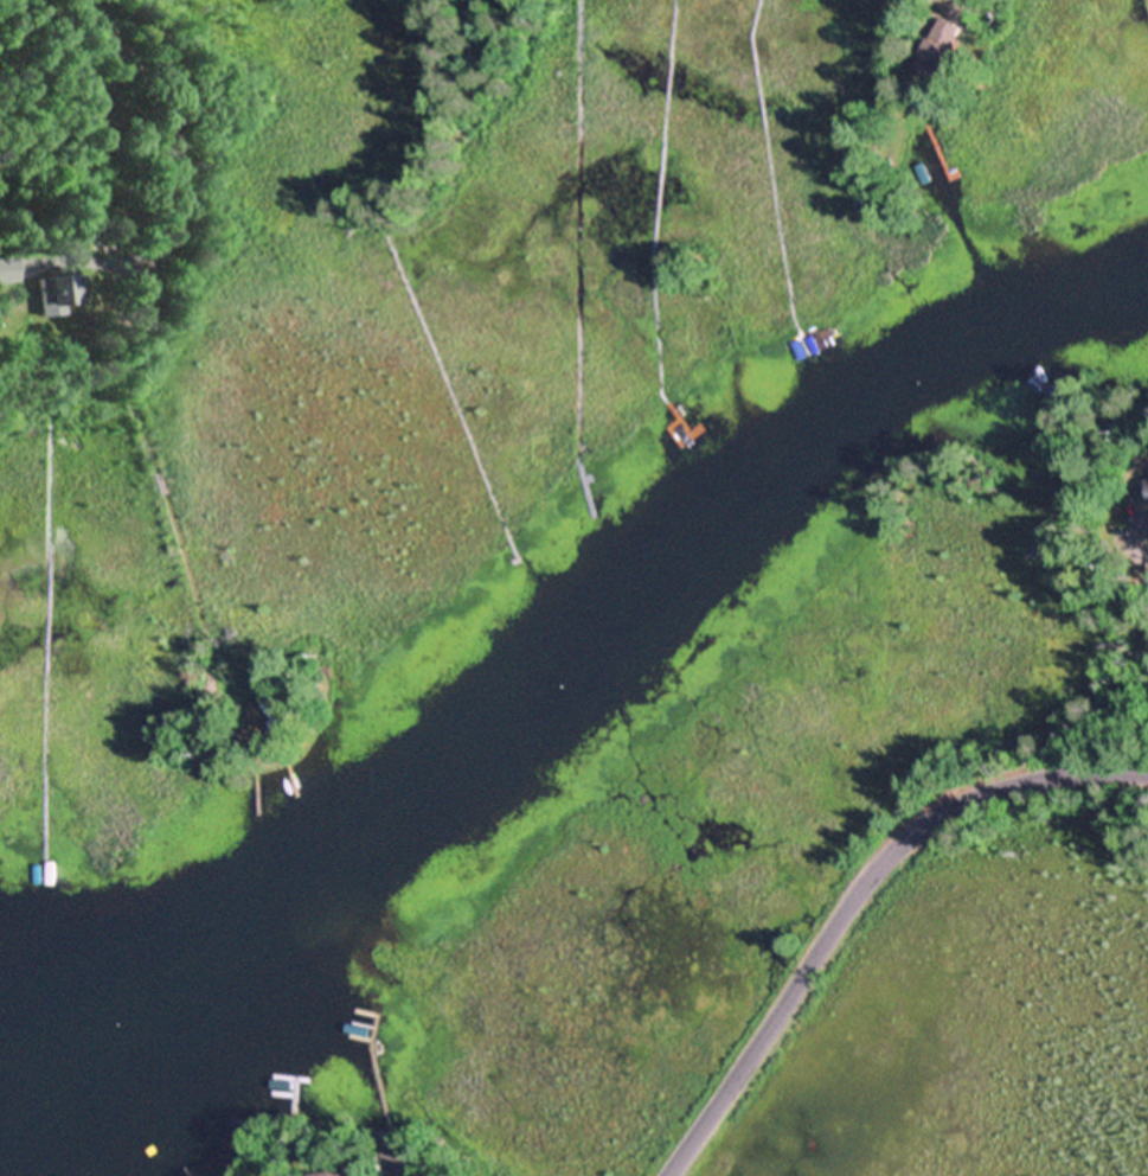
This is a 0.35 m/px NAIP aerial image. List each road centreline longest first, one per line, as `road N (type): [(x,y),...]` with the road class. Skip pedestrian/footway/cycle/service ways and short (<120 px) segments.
road 1 (residential): [(677,1175),(873,882),(906,846),(958,812),(1062,778),(1108,769),(1147,774)]

